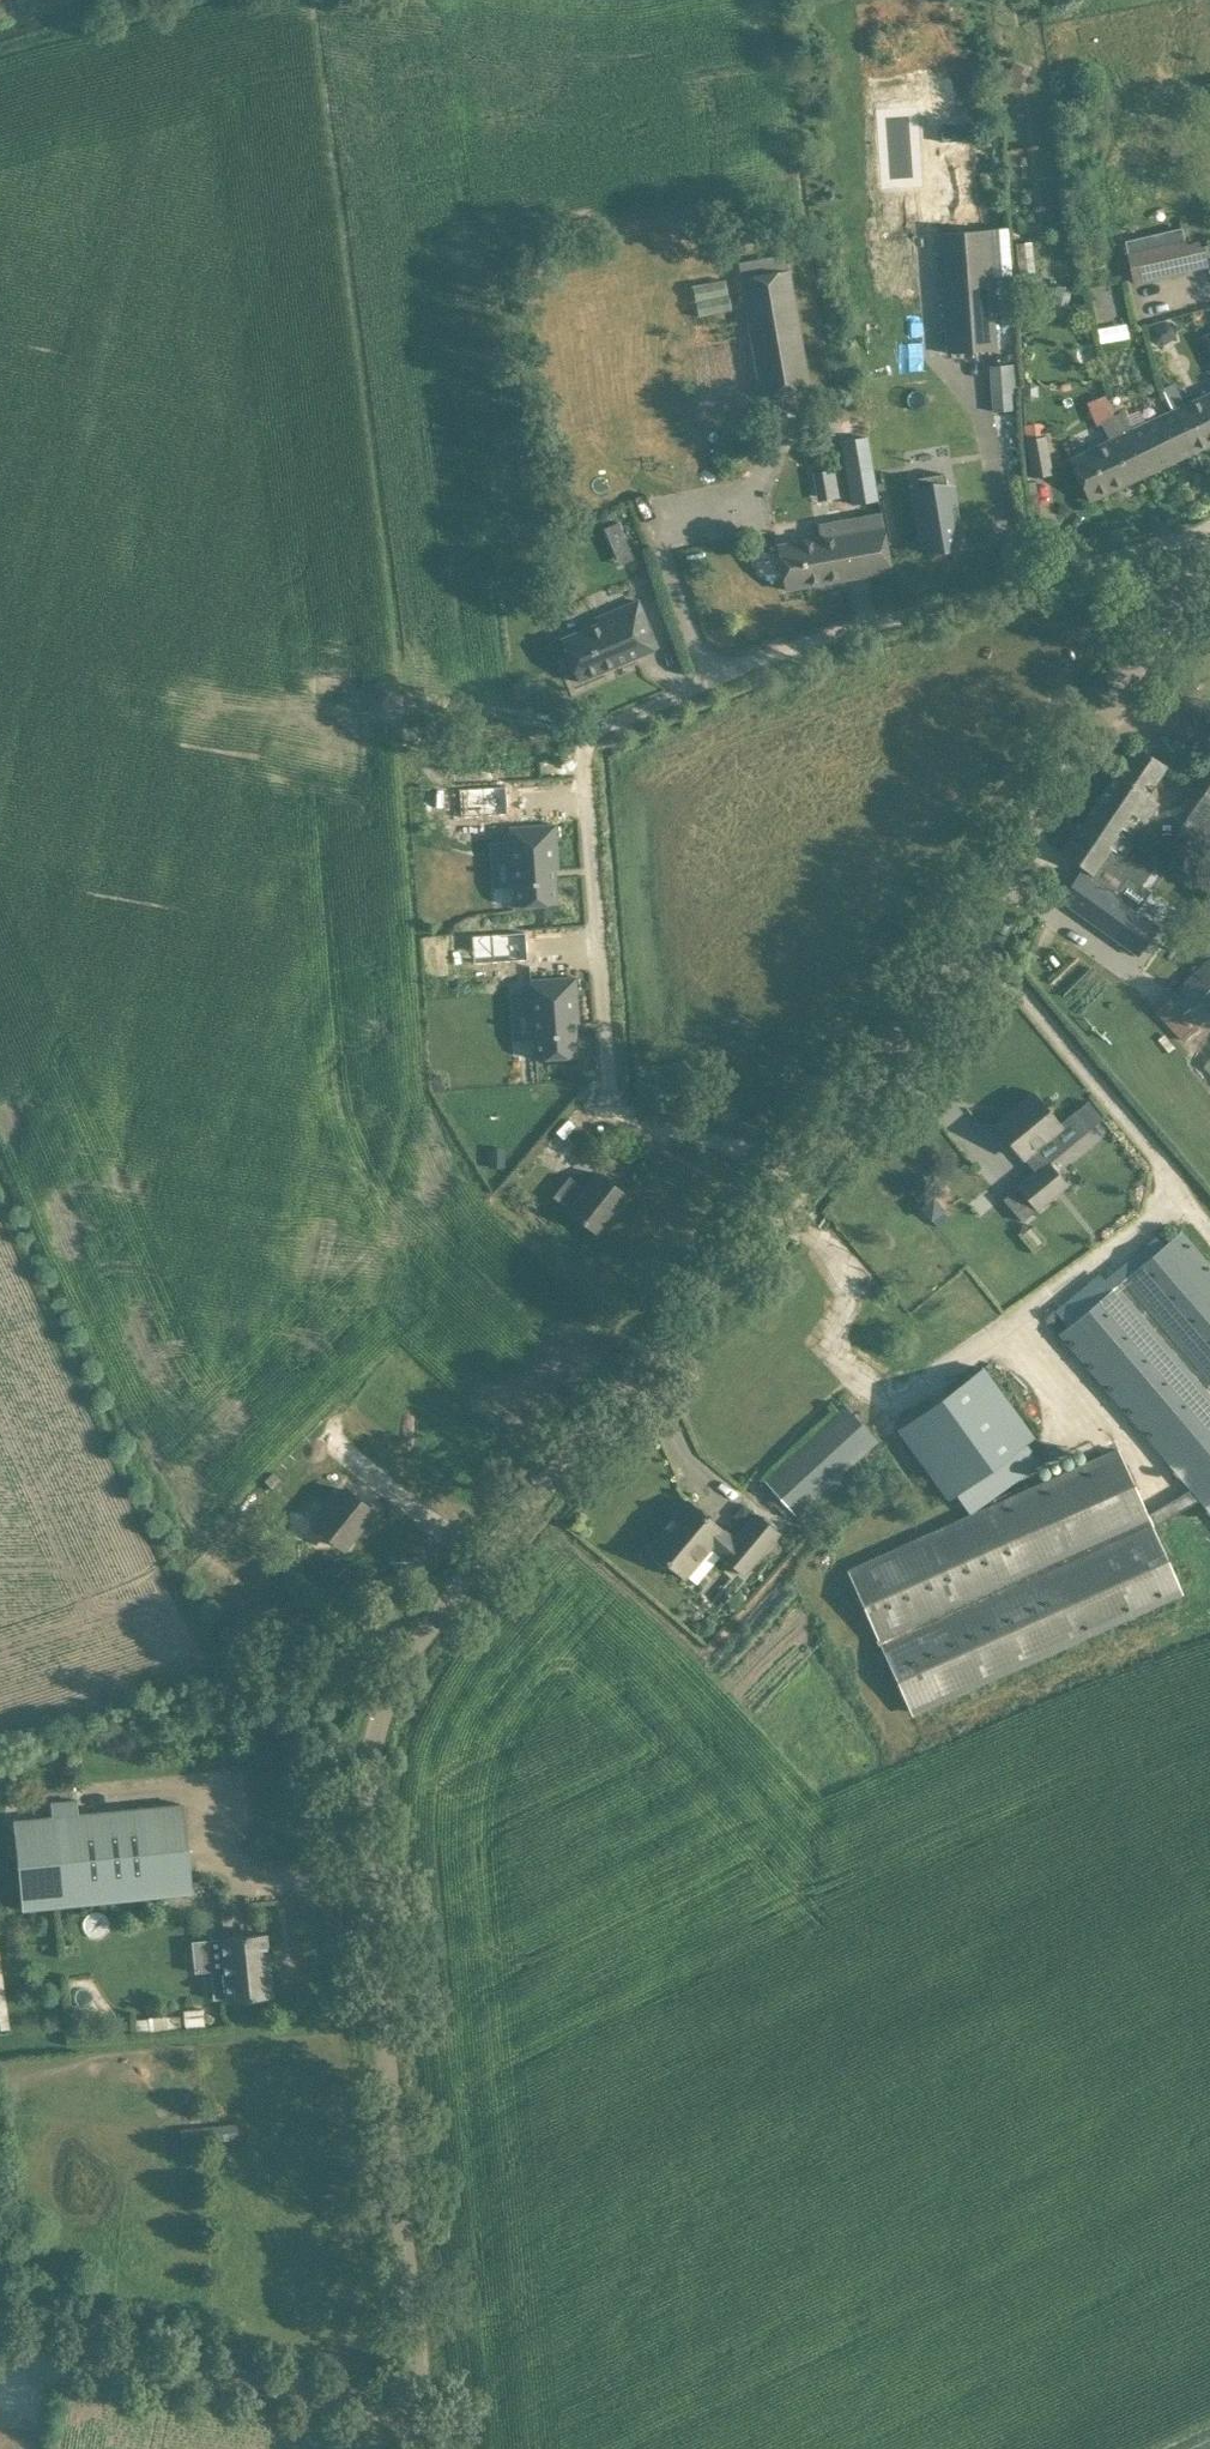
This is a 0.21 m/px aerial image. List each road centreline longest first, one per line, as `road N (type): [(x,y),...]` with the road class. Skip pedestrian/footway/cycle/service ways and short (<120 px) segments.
road 1 (unclassified): [(419,2418),(365,1857),(368,1776),(384,1702),(434,1611),(937,984),(1209,555)]
road 2 (track): [(799,1163),(617,1107),(582,728),(871,622),(1209,528)]
road 3 (unclassified): [(419,2418),(0,2355)]

